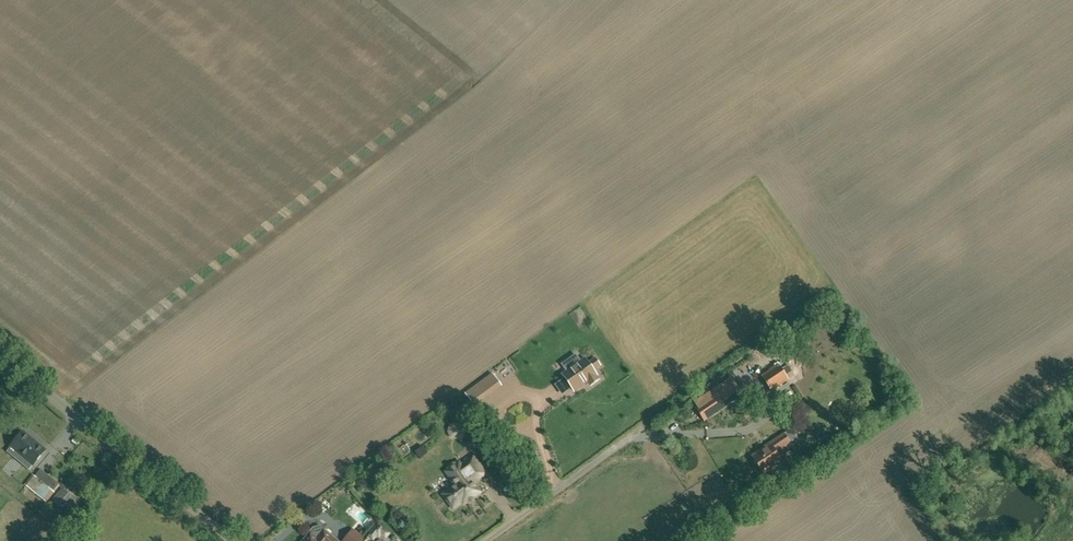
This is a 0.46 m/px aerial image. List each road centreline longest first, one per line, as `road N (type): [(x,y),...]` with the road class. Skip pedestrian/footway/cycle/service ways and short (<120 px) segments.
road 1 (unclassified): [(232,540),(0,351)]

